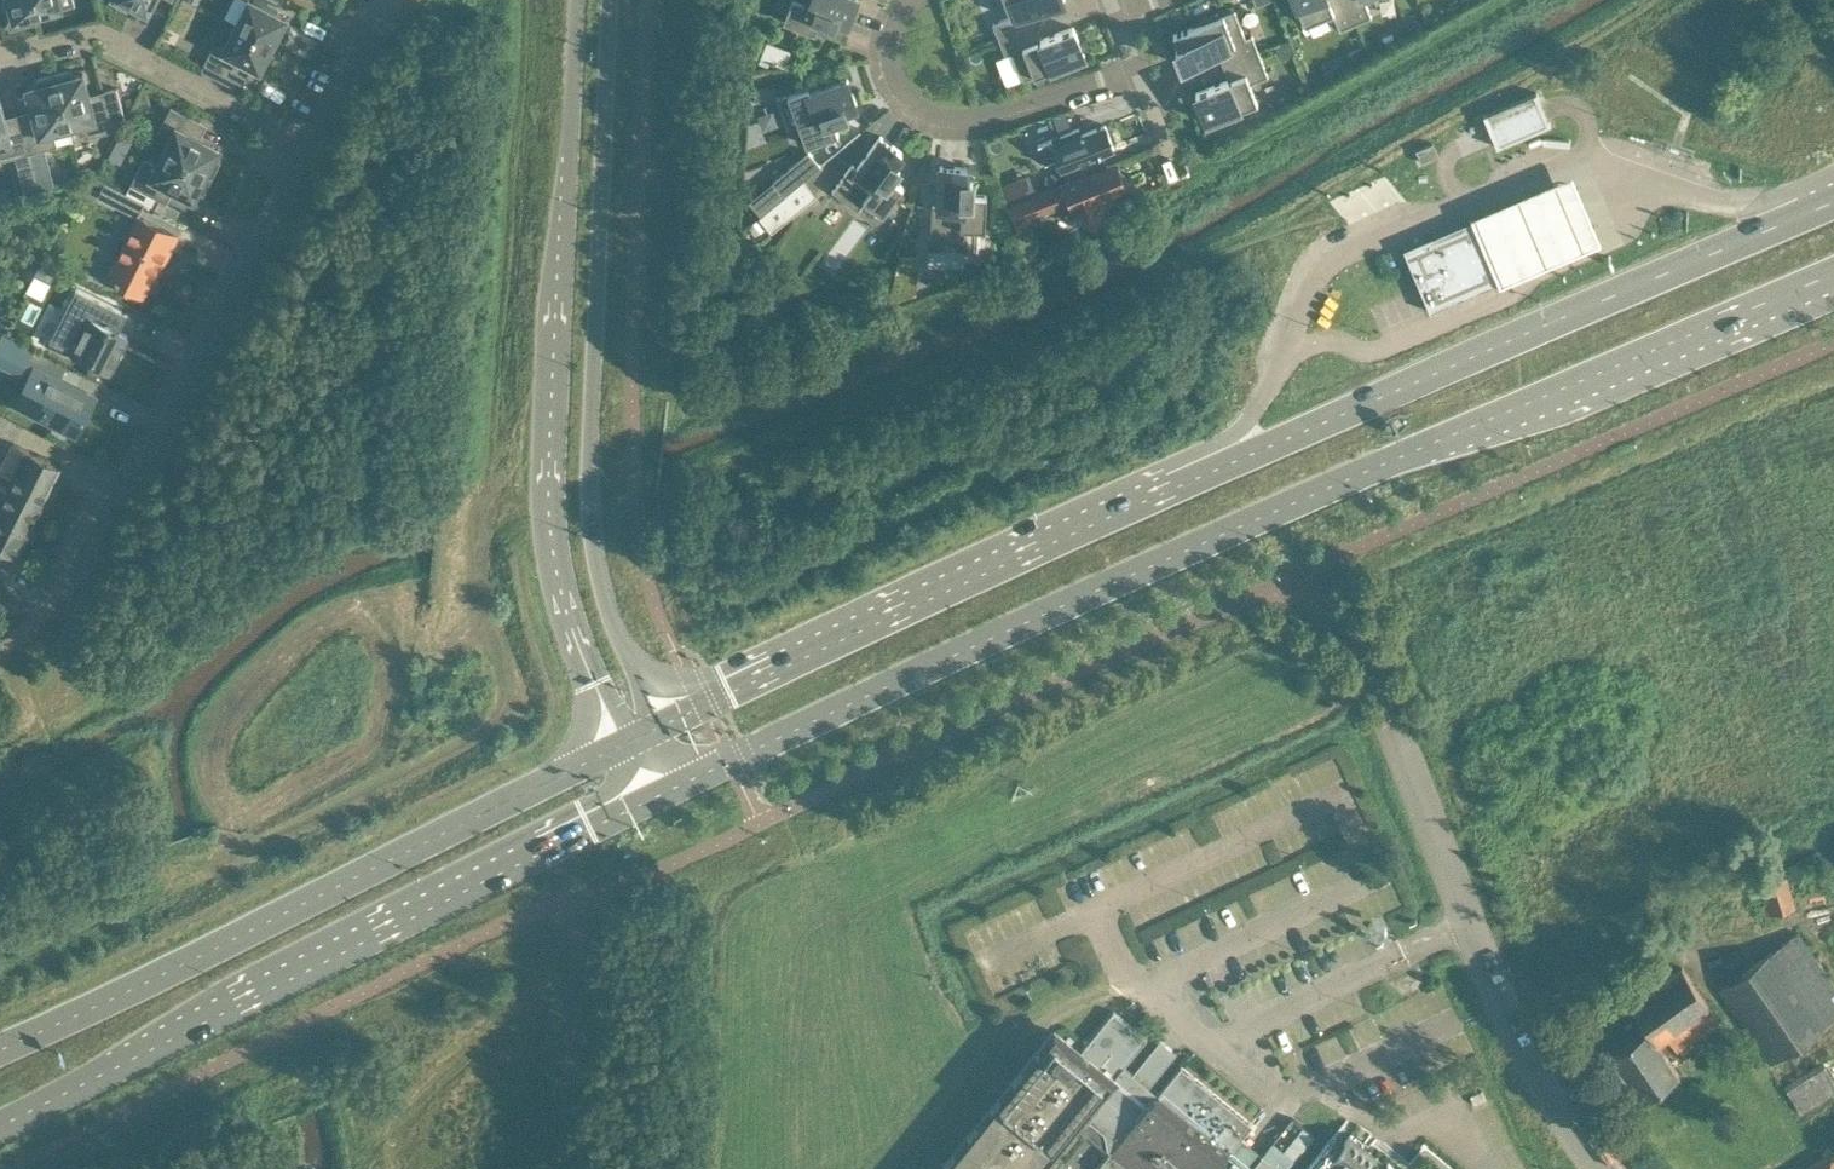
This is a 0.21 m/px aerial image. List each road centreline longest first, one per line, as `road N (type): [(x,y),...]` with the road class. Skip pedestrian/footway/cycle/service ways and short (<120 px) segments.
road 1 (primary): [(1833,202),(726,687),(656,725)]
road 2 (primary): [(664,789),(1255,519),(1833,273)]
road 3 (tertiary): [(575,0),(548,517),(570,626),(620,745)]
road 4 (primary): [(0,1124),(664,789)]
road 5 (tertiary): [(656,725),(608,609),(590,513),(608,0)]
road 6 (primary): [(620,745),(0,1046)]
road 7 (residential): [(42,612),(127,512),(319,142)]
road 8 (unclassified): [(1598,1168),(1518,1045),(1407,757)]
road 9 (residential): [(918,0),(901,10),(883,50),(884,83),(902,109),(928,121),(1014,109),(1137,68)]
road 10 (residential): [(319,142),(100,32),(0,51)]
road 11 (residential): [(319,142),(392,0)]

